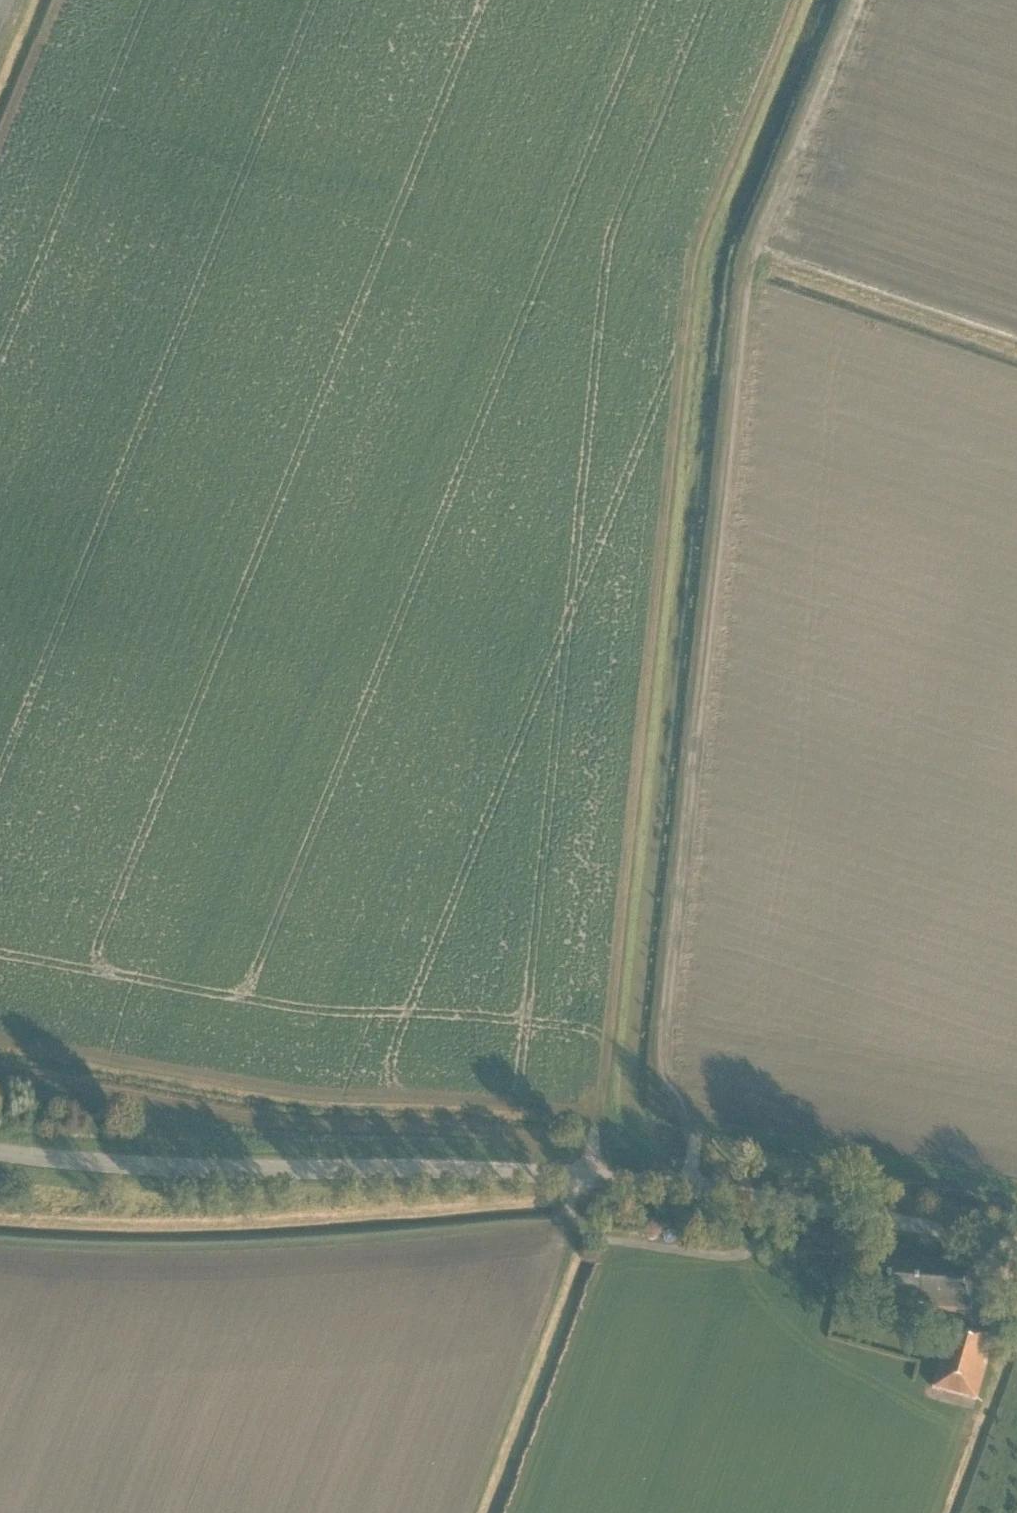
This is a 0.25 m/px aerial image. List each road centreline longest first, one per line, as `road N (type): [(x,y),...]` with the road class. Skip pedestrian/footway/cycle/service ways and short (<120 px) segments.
road 1 (tertiary): [(1016,1246),(570,1175),(192,1171),(0,1151)]

